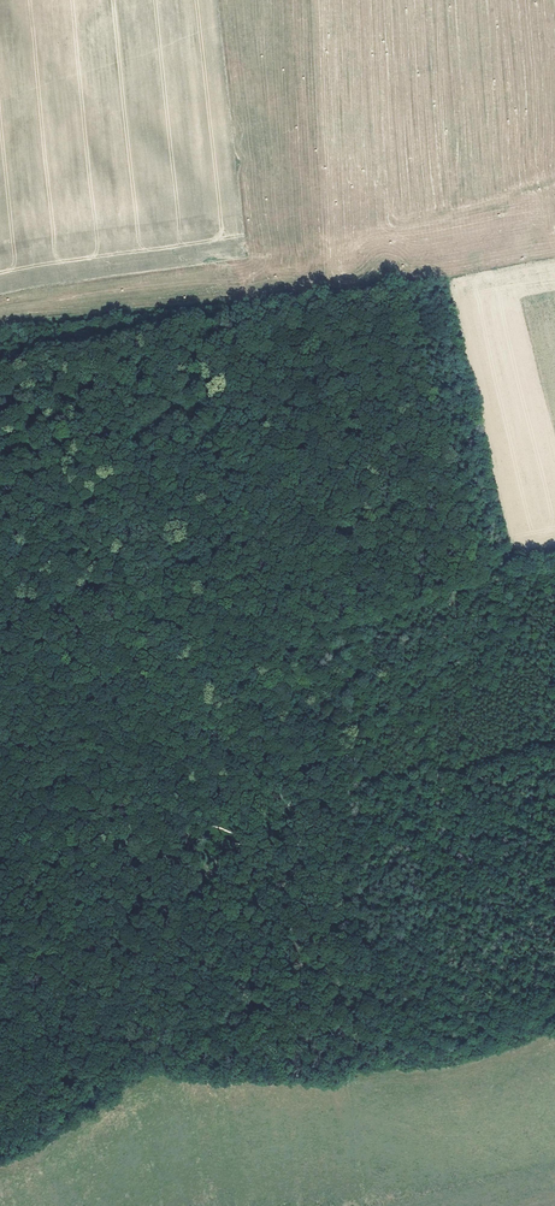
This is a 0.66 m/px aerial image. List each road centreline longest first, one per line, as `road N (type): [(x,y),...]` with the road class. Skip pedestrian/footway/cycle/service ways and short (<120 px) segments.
road 1 (track): [(0,585),(132,653),(197,675),(226,675),(341,620),(469,578),(554,570)]
road 2 (track): [(554,755),(0,860)]
road 3 (track): [(0,644),(96,1082)]
road 4 (track): [(285,650),(383,1052)]

